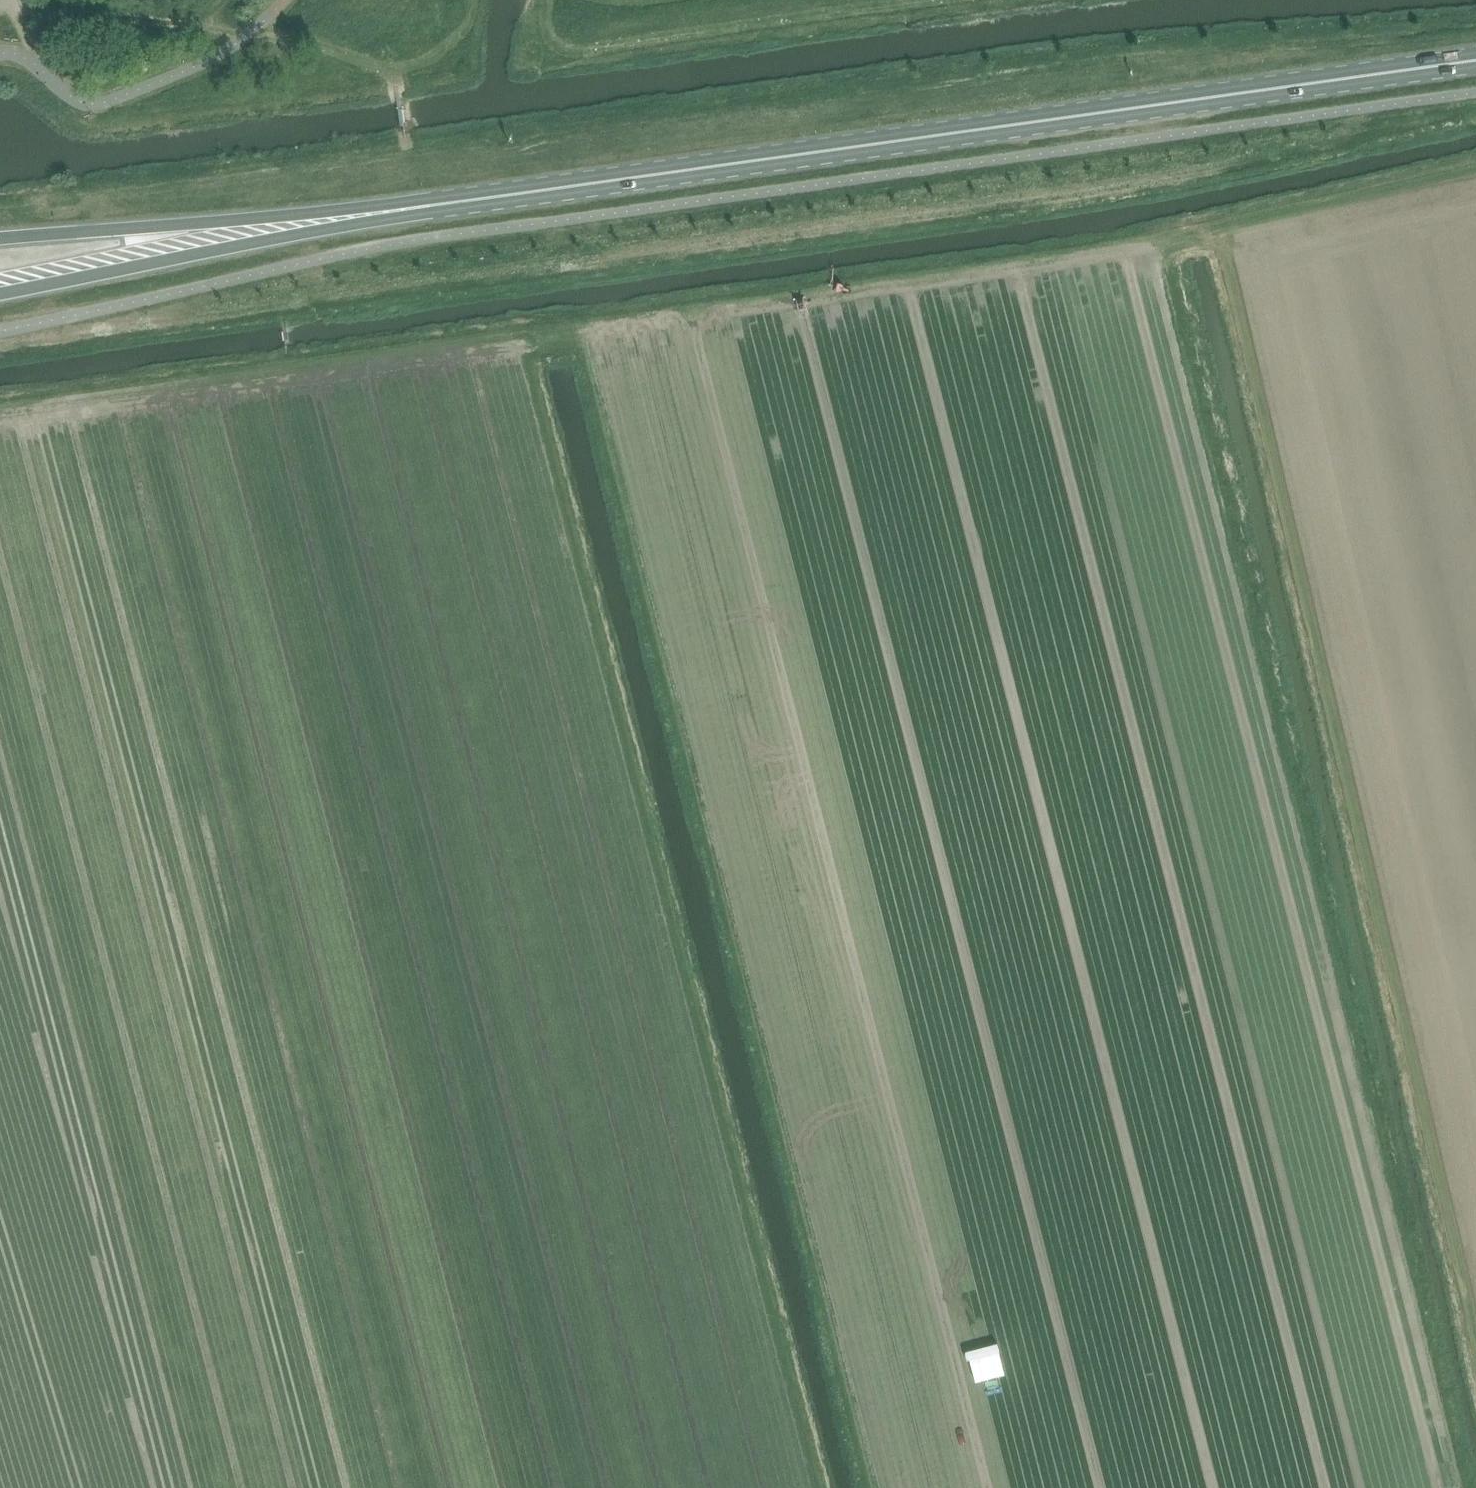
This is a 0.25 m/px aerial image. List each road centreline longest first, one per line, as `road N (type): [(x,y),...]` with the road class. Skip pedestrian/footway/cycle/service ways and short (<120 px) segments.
road 1 (primary): [(468,200),(1475,61)]
road 2 (primary): [(0,294),(468,200)]
road 3 (primary): [(468,200),(0,238)]

